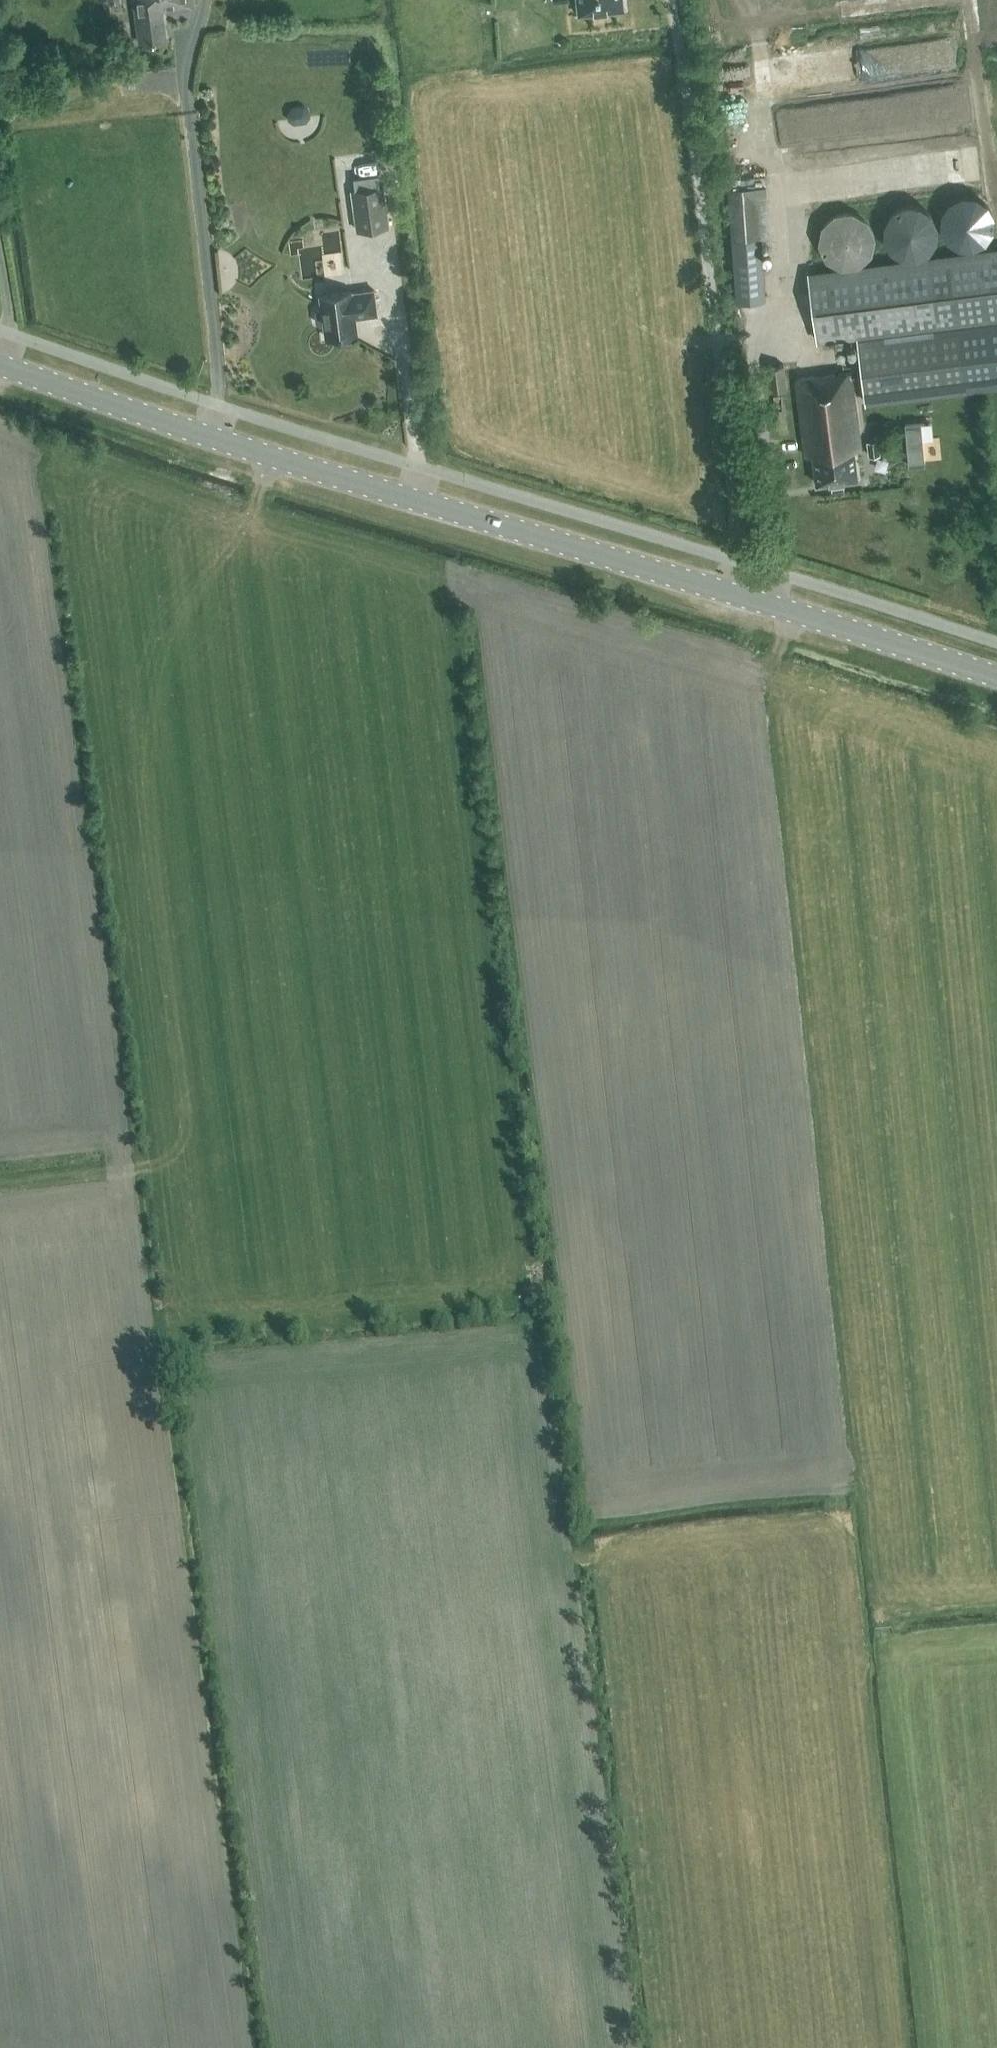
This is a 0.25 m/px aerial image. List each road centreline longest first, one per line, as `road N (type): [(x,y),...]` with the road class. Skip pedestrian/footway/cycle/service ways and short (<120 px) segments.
road 1 (tertiary): [(996,678),(0,365)]

